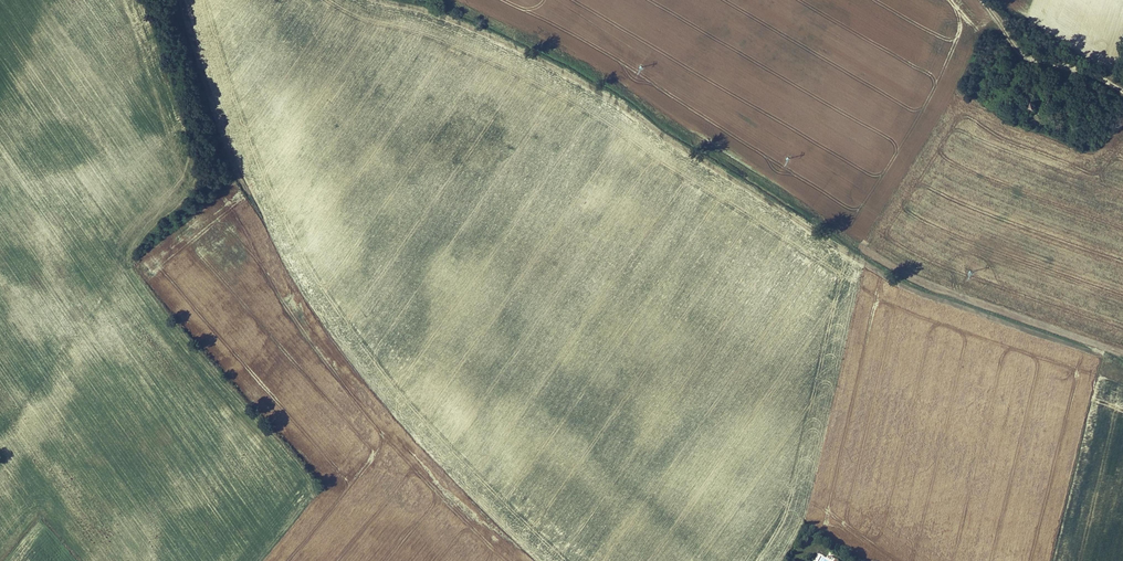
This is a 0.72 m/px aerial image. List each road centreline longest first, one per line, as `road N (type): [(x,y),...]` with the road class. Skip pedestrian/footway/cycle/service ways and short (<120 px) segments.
road 1 (track): [(983,0),(1024,58),(1077,69),(1122,93)]

